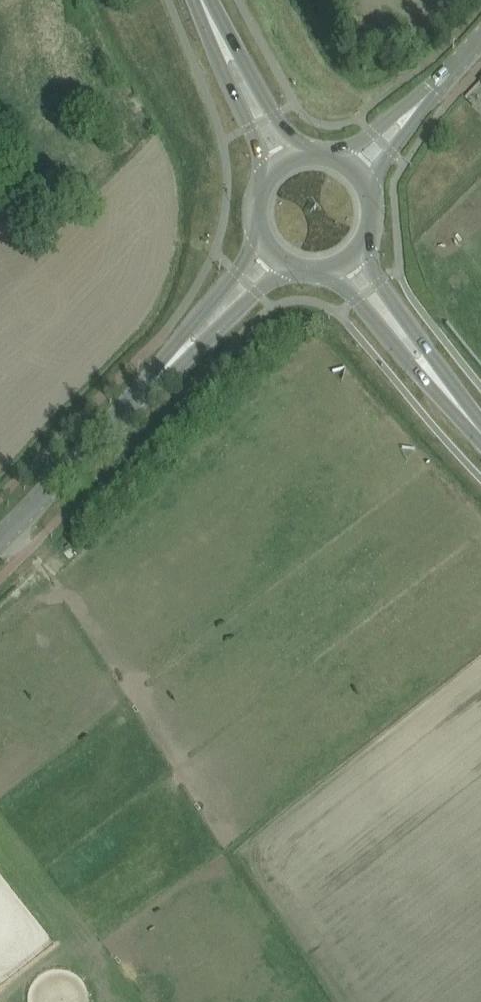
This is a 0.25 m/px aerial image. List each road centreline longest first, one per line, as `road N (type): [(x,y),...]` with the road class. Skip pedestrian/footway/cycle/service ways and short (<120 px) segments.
road 1 (tertiary): [(0,532),(177,354)]
road 2 (secondary): [(300,157),(208,11)]
road 3 (secondary): [(208,11),(222,69),(270,171)]
road 4 (secondary): [(331,270),(407,361),(449,393)]
road 5 (secondary): [(449,393),(358,249)]
road 6 (tertiary): [(256,239),(177,354)]
road 7 (tertiary): [(177,354),(218,329),(283,267)]
road 8 (unclassified): [(432,90),(333,160)]

